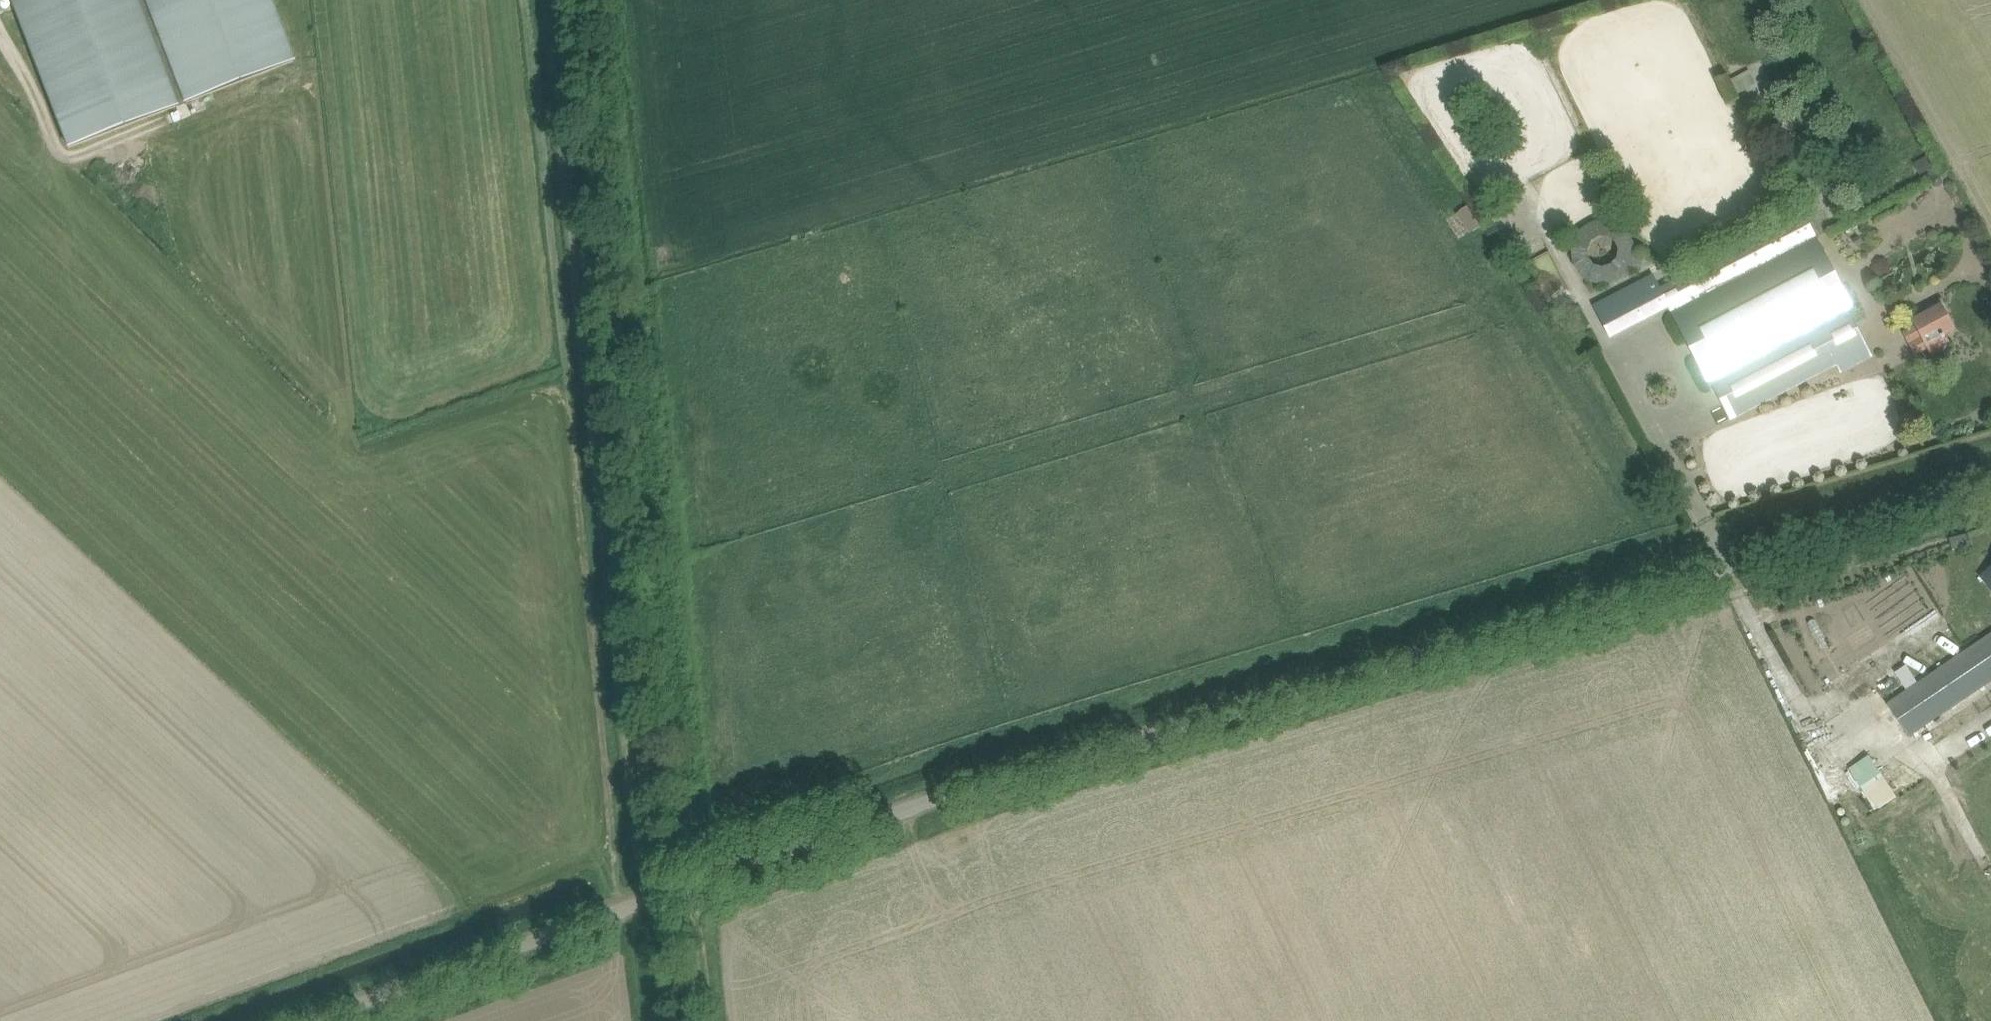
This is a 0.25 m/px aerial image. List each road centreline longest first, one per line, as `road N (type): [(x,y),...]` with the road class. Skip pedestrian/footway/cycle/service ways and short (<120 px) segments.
road 1 (unclassified): [(345,1020),(1169,739),(1990,486)]

